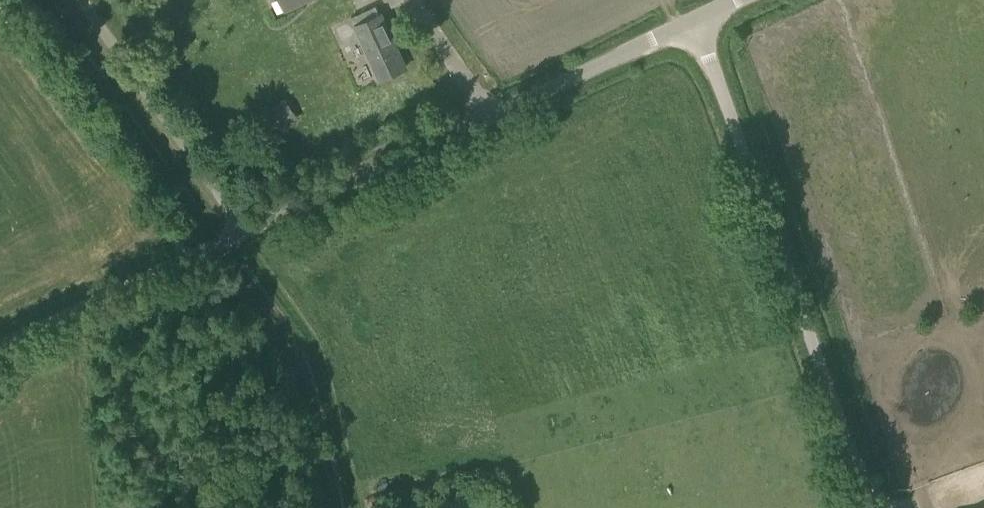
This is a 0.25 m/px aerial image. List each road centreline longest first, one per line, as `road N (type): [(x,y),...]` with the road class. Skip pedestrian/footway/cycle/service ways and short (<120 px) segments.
road 1 (unclassified): [(0,350),(697,19)]
road 2 (unclassified): [(867,507),(697,19)]

